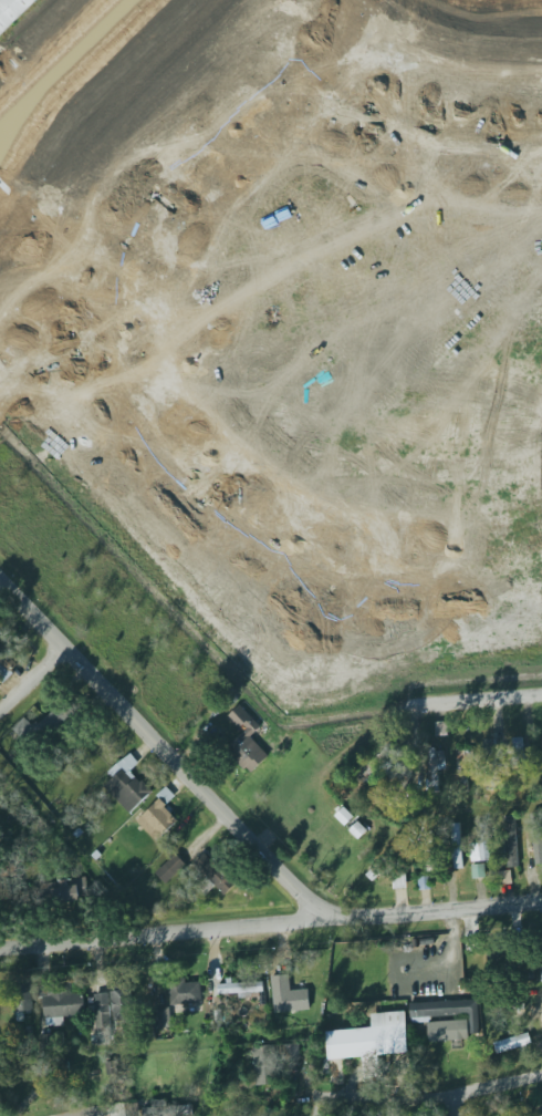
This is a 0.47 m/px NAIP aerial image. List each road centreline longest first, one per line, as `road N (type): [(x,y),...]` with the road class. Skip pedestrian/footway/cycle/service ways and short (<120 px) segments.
road 1 (residential): [(541,152),(502,154),(417,138),(293,78),(168,197),(137,250),(125,309),(129,371),(160,437),(251,521),(346,564),(446,571),(541,563)]
road 2 (residential): [(0,953),(541,904)]
road 3 (residential): [(331,928),(0,578)]
road 4 (residential): [(322,1097),(451,1097),(541,1076)]
road 5 (residential): [(541,362),(451,369),(386,354),(336,327)]
road 6 (residential): [(126,333),(48,352),(0,386)]
road 7 (residential): [(305,550),(314,600),(324,610),(348,604),(381,568)]
road 8 (residential): [(419,709),(541,698)]

